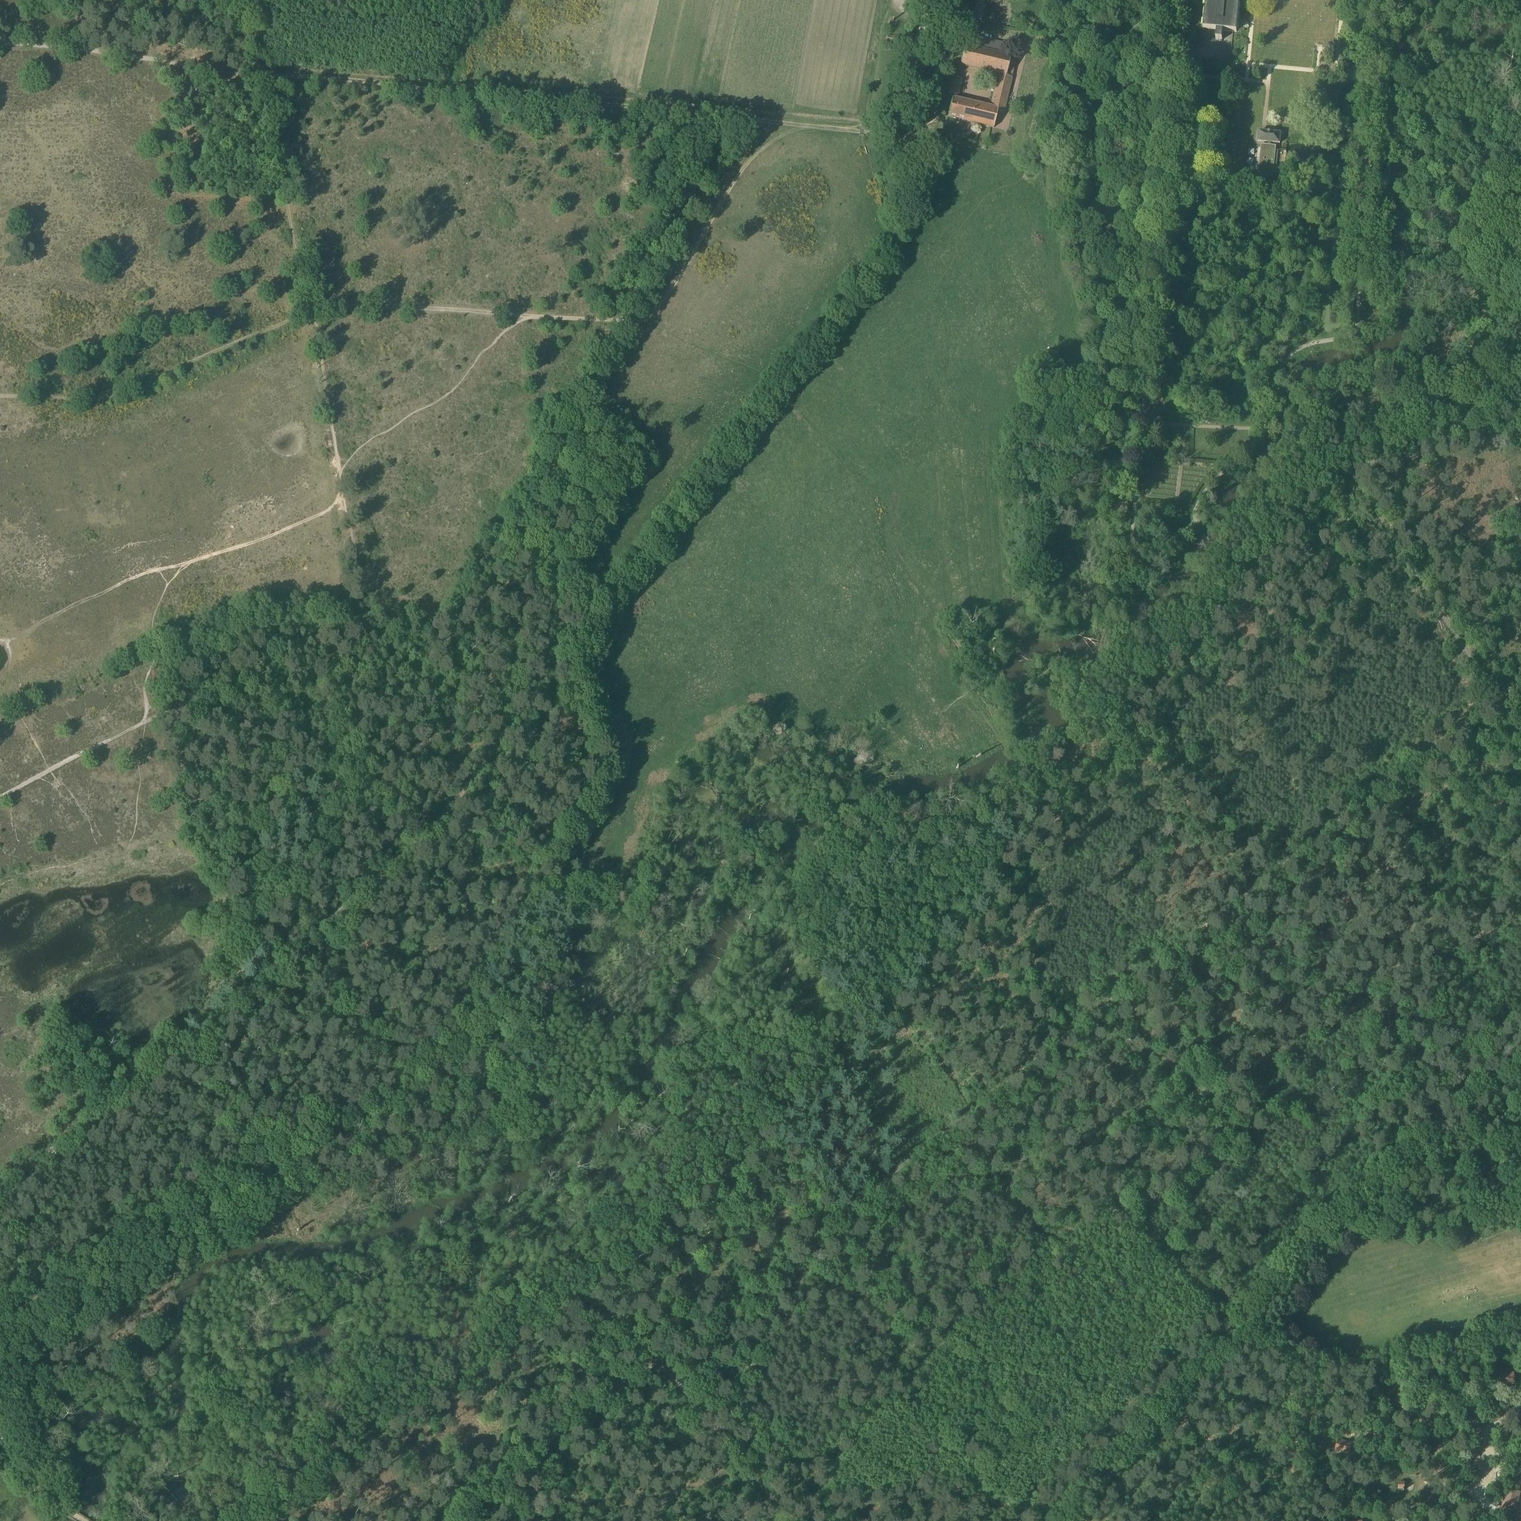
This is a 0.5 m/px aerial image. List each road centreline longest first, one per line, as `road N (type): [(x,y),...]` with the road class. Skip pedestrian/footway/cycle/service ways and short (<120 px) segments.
road 1 (track): [(0,1196),(422,830),(897,238),(908,114)]
road 2 (track): [(908,114),(879,122),(257,73),(0,37)]
road 3 (unclassified): [(1131,527),(1180,0)]
road 4 (track): [(0,793),(245,667),(422,830)]
road 5 (track): [(1520,1429),(1412,1386),(1298,1362)]
road 6 (track): [(755,112),(636,310)]

